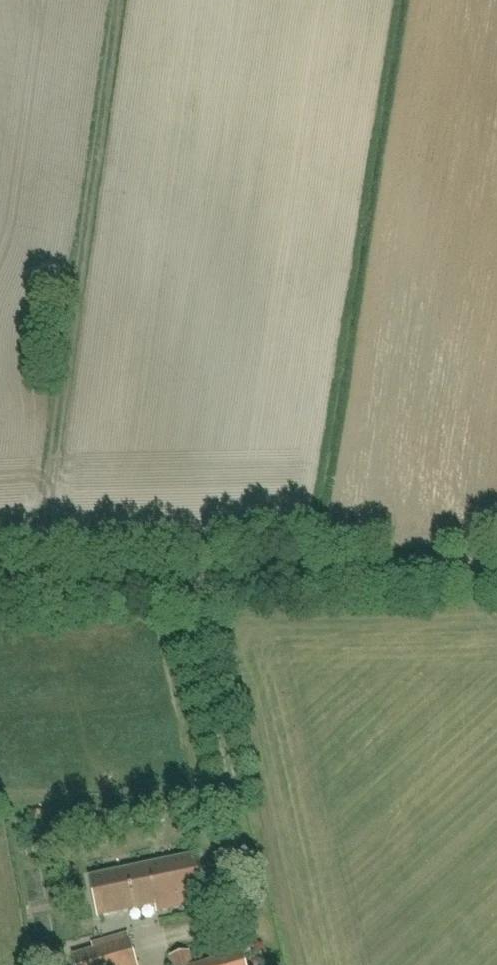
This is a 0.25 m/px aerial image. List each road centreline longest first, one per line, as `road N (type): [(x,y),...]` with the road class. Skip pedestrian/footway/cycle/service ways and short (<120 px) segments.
road 1 (unclassified): [(496,573),(0,590)]

